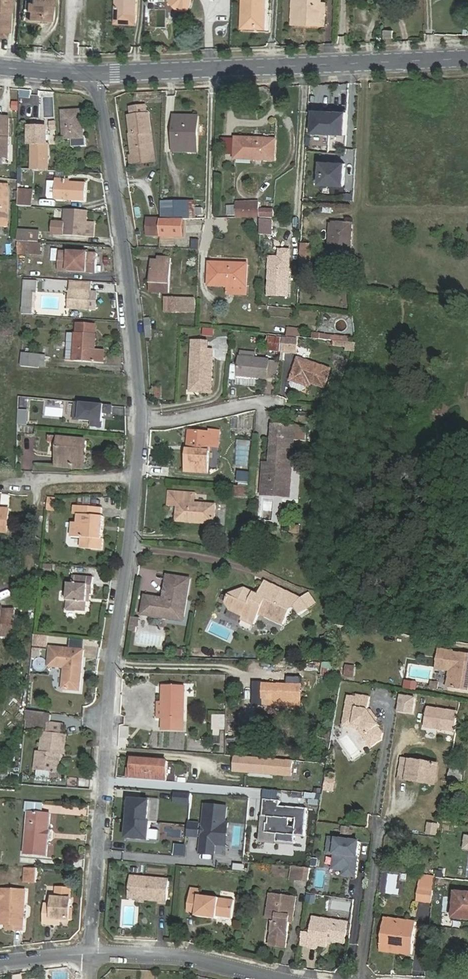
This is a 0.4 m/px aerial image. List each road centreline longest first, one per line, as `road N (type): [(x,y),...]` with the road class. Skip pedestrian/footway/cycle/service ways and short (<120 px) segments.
road 1 (residential): [(96,74),(139,412),(105,773)]
road 2 (tertiary): [(467,56),(96,74)]
road 3 (residential): [(91,953),(198,961),(269,978)]

